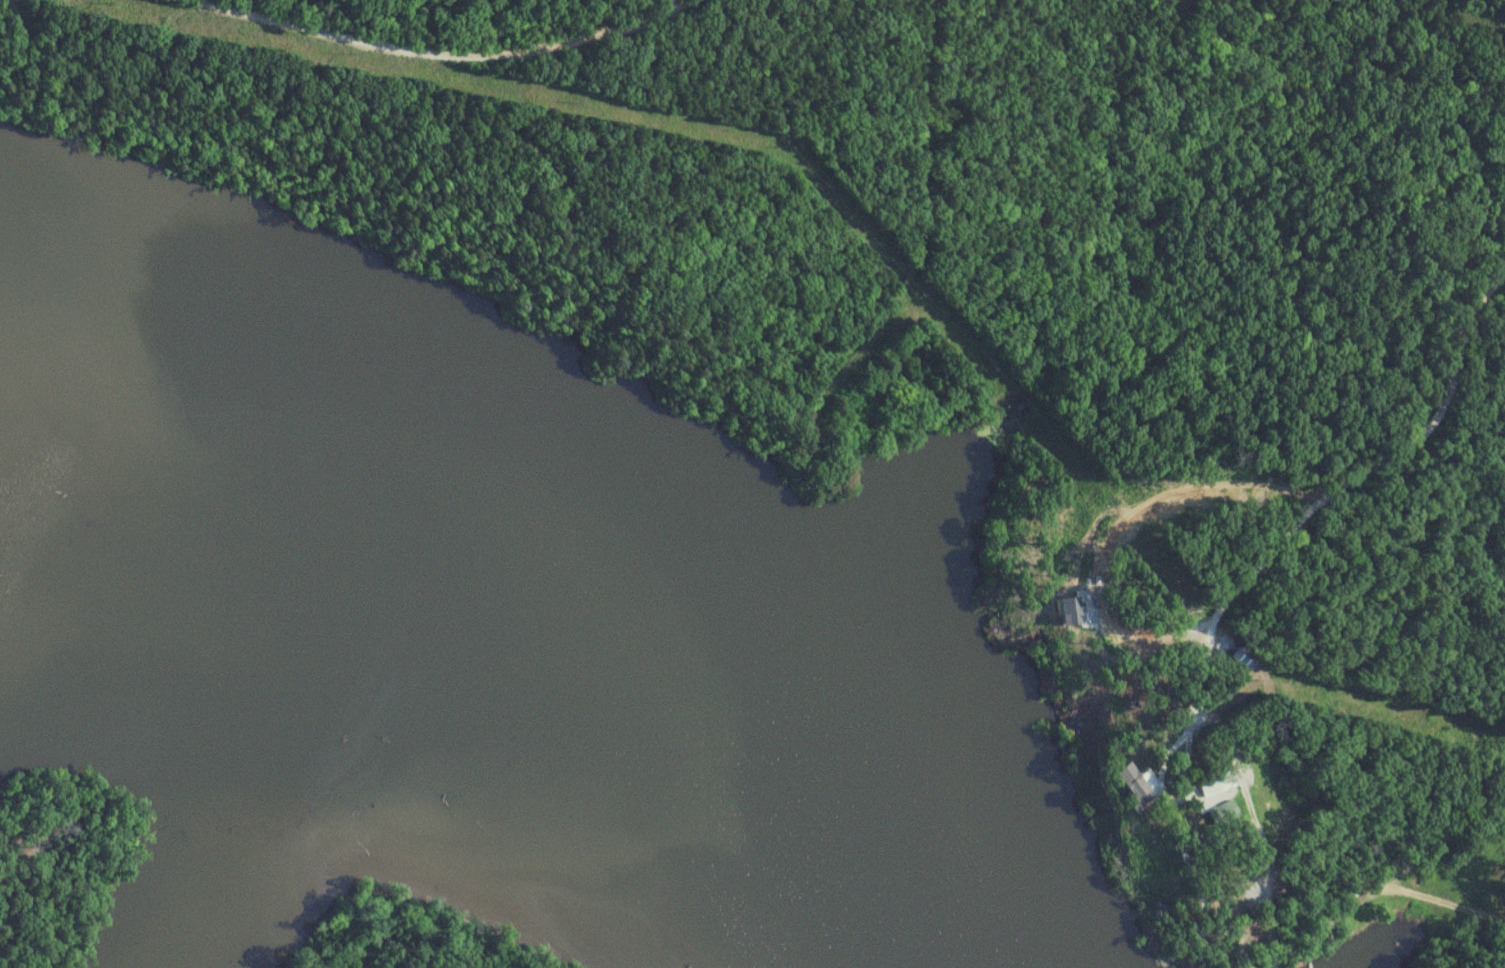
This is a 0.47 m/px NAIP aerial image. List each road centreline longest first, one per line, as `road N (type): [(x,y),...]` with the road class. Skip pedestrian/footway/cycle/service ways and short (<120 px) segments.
road 1 (residential): [(1504,278),(1477,318),(1439,419),(1313,512),(1238,591),(1212,632),(1187,744)]
road 2 (residential): [(195,0),(379,47),(504,58),(626,31),(686,0)]
road 3 (residential): [(934,0),(920,263),(900,308),(847,355),(817,412),(810,448)]

